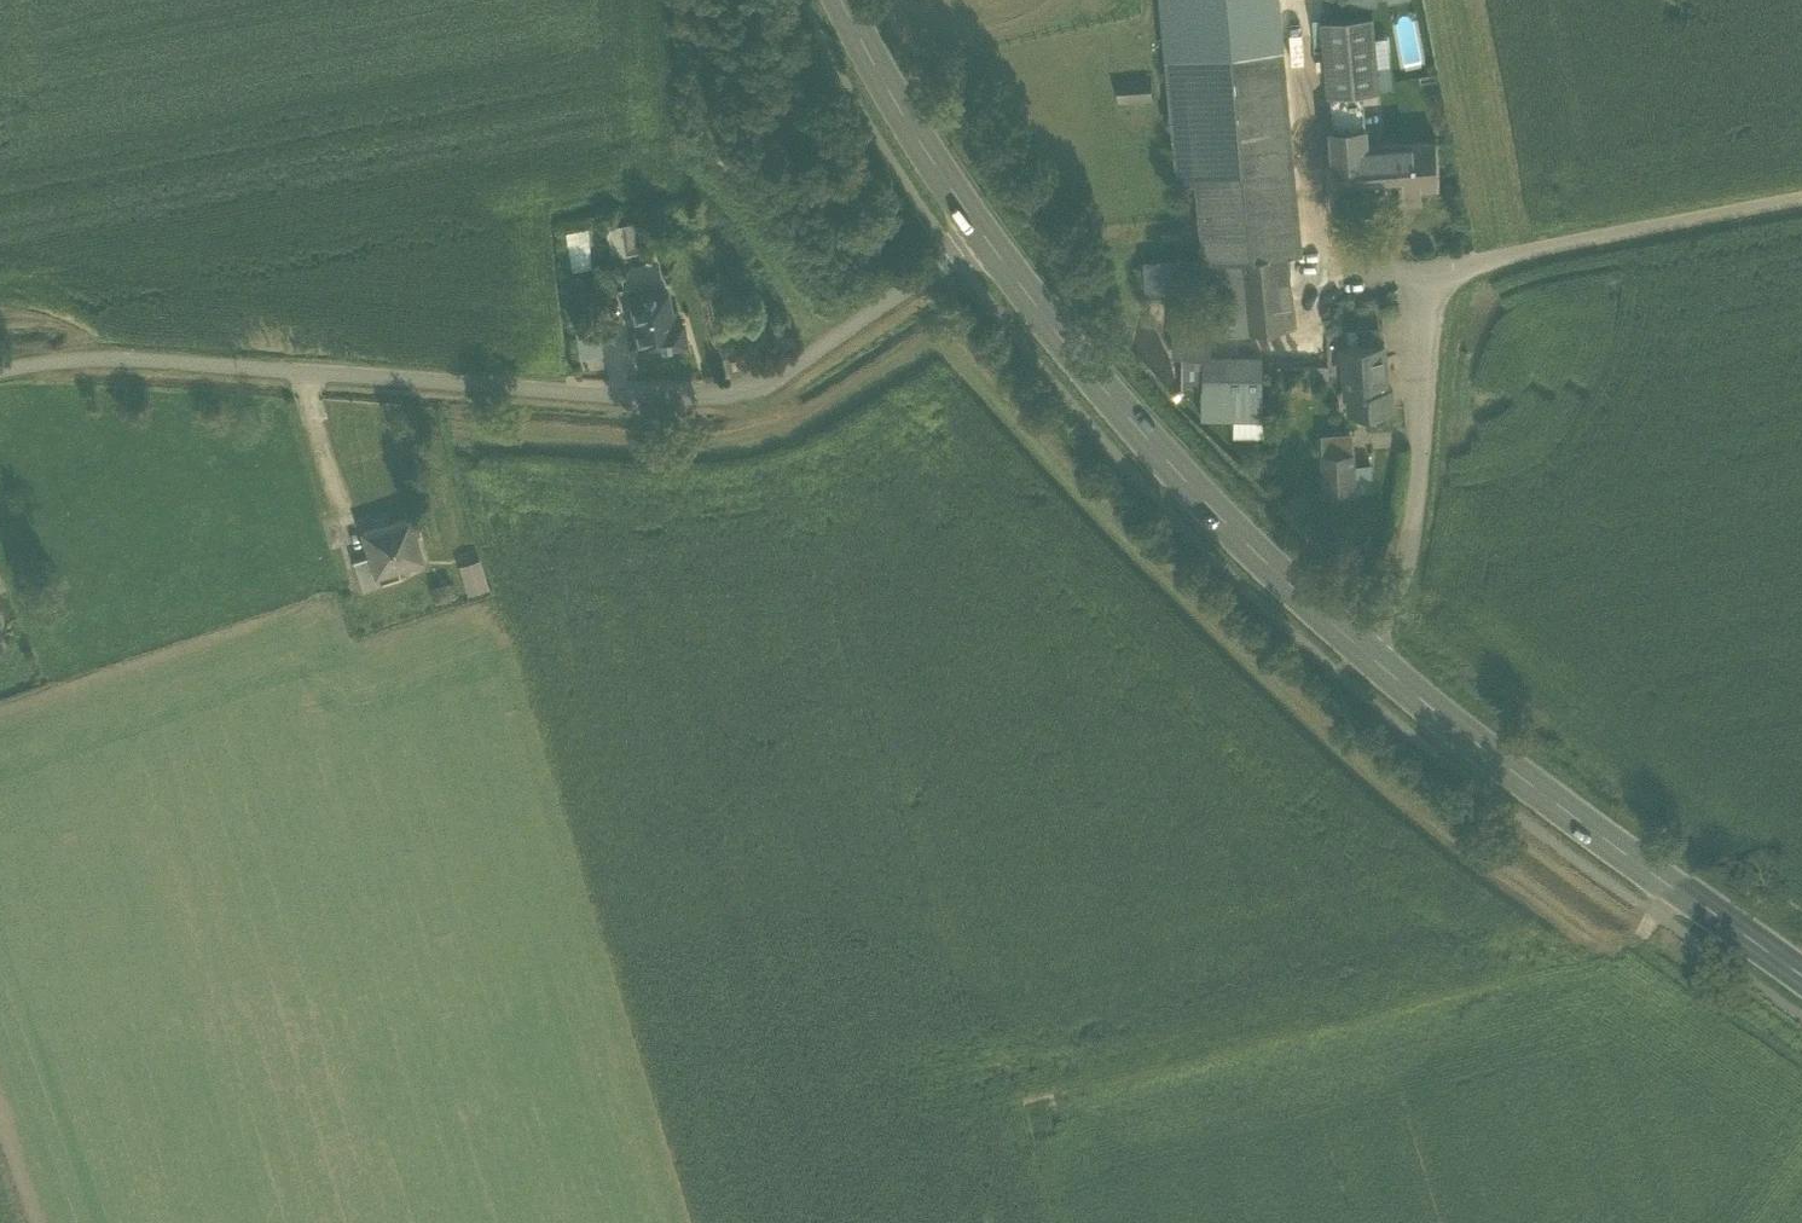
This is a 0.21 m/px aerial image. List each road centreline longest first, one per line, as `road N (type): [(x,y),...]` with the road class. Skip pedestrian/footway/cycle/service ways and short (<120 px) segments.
road 1 (unclassified): [(984,233),(729,397),(86,354),(0,365)]
road 2 (unclassified): [(1801,199),(1456,267),(1429,295),(1411,519),(1390,598),(1360,644)]
road 3 (secondary): [(1360,644),(1228,524),(1142,431),(984,233)]
road 4 (secondary): [(1801,983),(1515,773),(1360,644)]
road 5 (secondary): [(984,233),(929,157),(841,0)]

